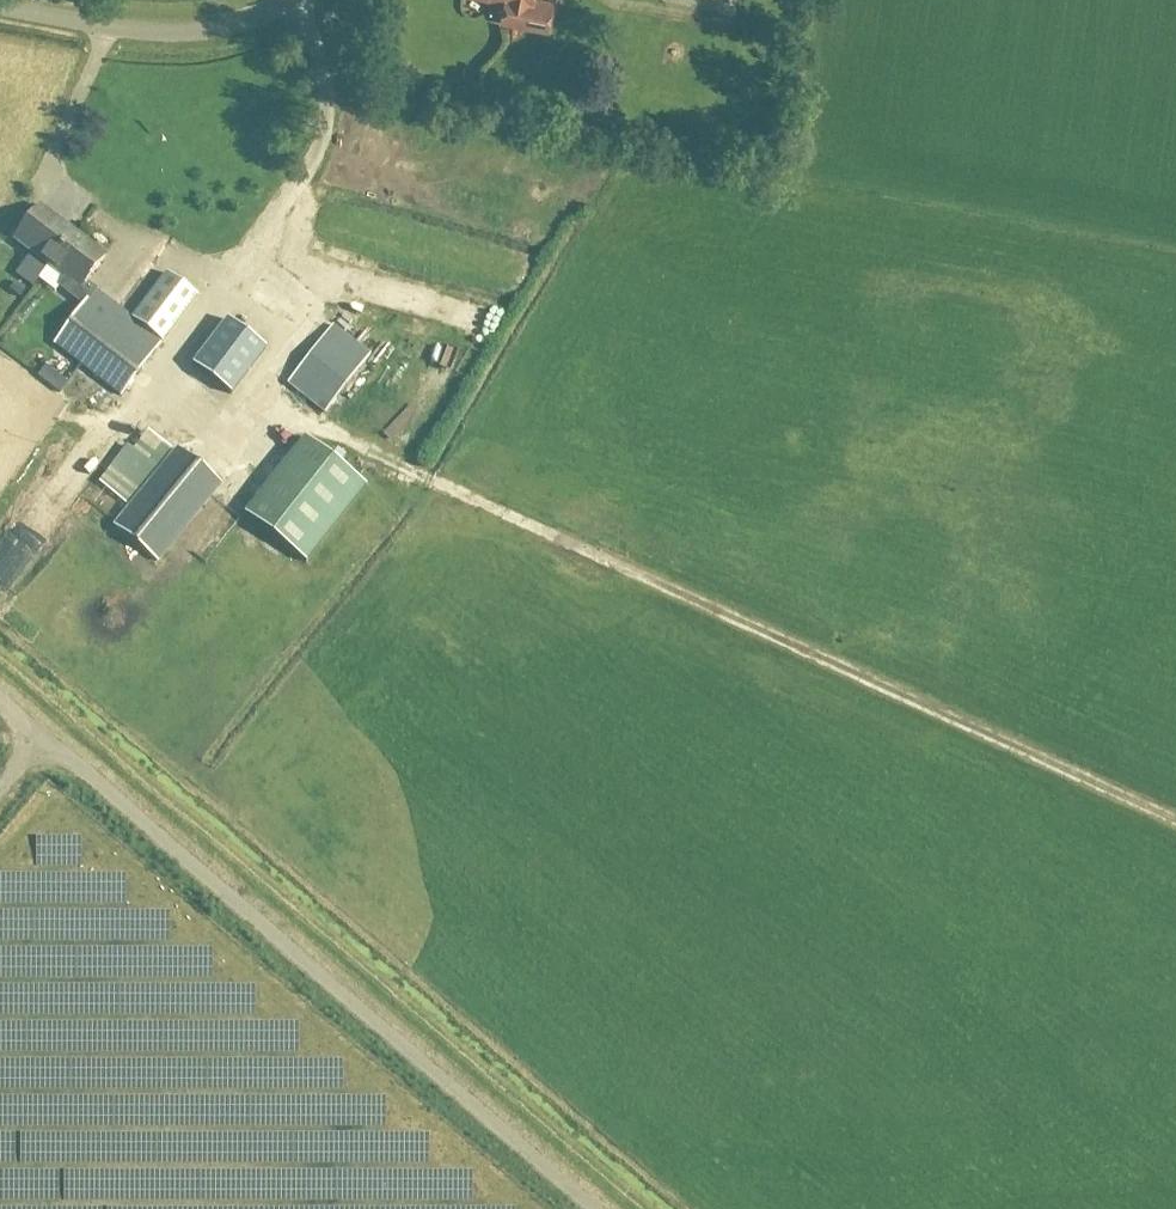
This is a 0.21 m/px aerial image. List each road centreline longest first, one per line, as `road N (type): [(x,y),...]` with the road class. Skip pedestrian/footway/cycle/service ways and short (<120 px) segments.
road 1 (unclassified): [(0,8),(165,36),(230,28),(294,0)]

